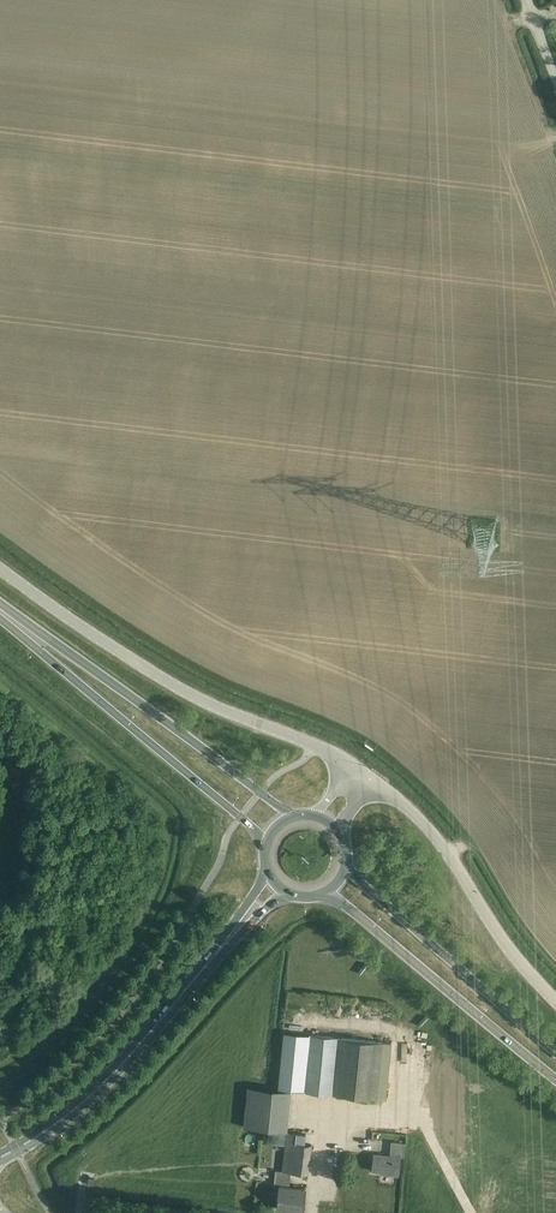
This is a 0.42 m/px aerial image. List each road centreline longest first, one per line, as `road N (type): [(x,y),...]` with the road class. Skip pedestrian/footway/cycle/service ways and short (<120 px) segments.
road 1 (unclassified): [(364,775),(314,746),(184,692),(0,570)]
road 2 (primary): [(294,817),(0,607)]
road 3 (primary): [(0,616),(267,843)]
road 4 (unclassified): [(555,1002),(432,836),(364,775)]
road 5 (primary): [(327,892),(555,1082)]
road 6 (primary): [(555,1053),(346,867)]
road 7 (secondary): [(0,1157),(99,1087),(202,970)]

